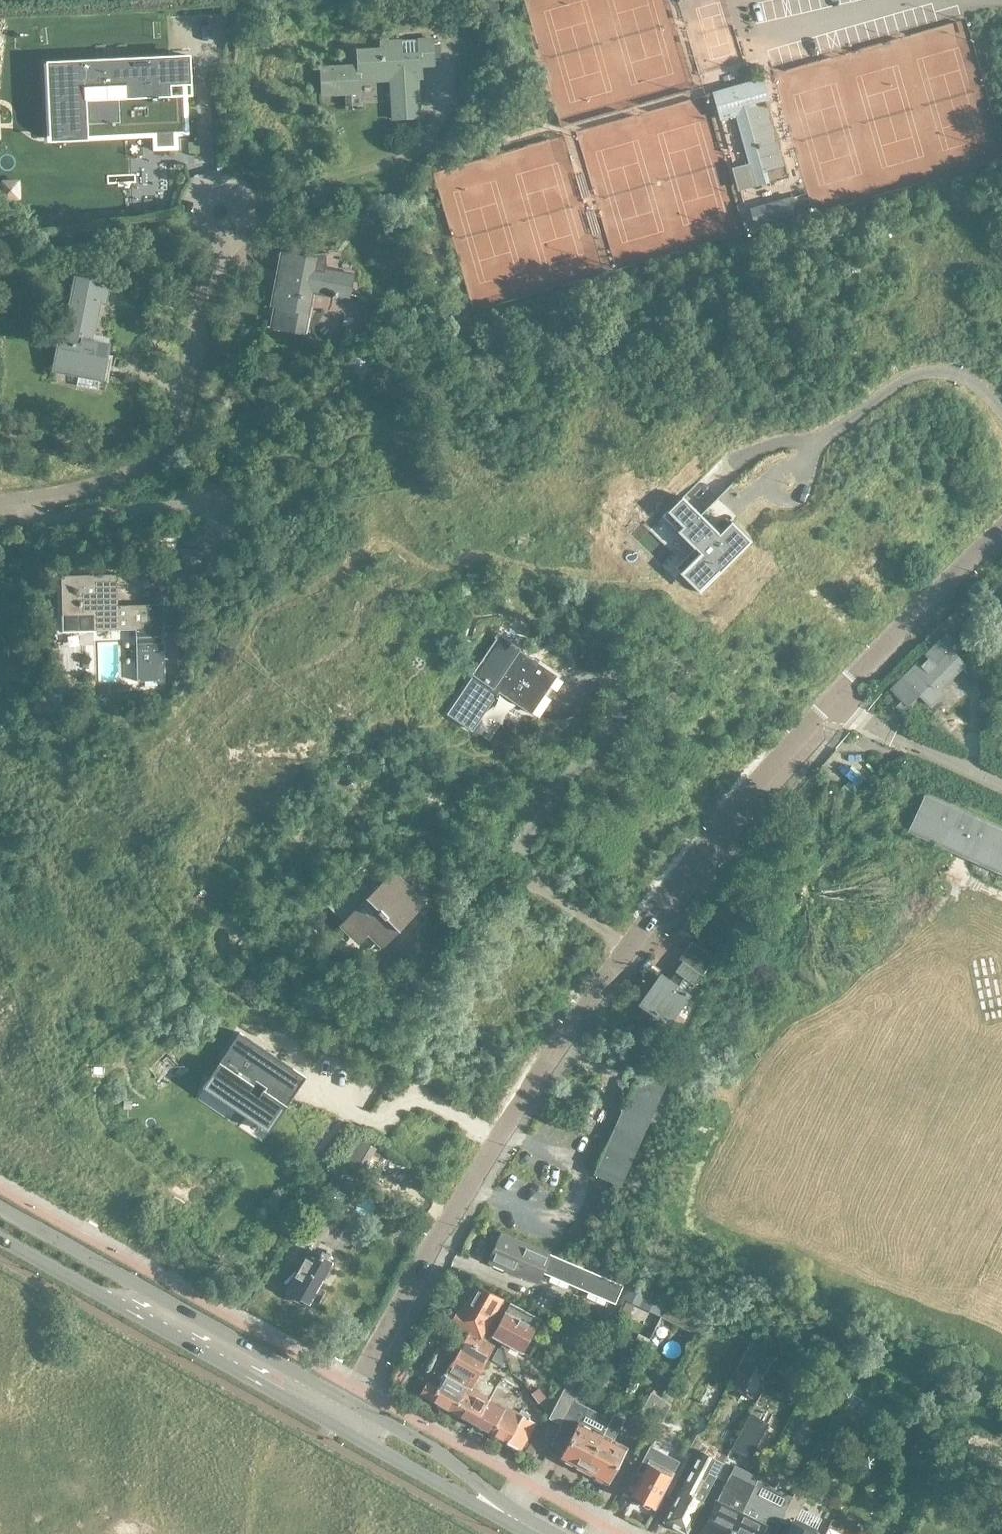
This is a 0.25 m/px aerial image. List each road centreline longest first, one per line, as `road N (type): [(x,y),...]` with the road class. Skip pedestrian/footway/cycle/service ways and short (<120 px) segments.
road 1 (unclassified): [(345,1401),(691,826),(838,696),(1001,520)]
road 2 (primary): [(345,1401),(0,1205)]
road 3 (unclassified): [(0,502),(134,474),(170,450),(188,390),(212,238)]
road 4 (primary): [(0,1237),(331,1422)]
road 5 (track): [(643,686),(561,793),(531,859),(537,885),(619,942)]
road 6 (primary): [(331,1422),(533,1528)]
road 7 (primary): [(533,1528),(450,1462),(345,1401)]
road 8 (unclassified): [(212,238),(238,231),(243,197),(212,183),(191,202)]

